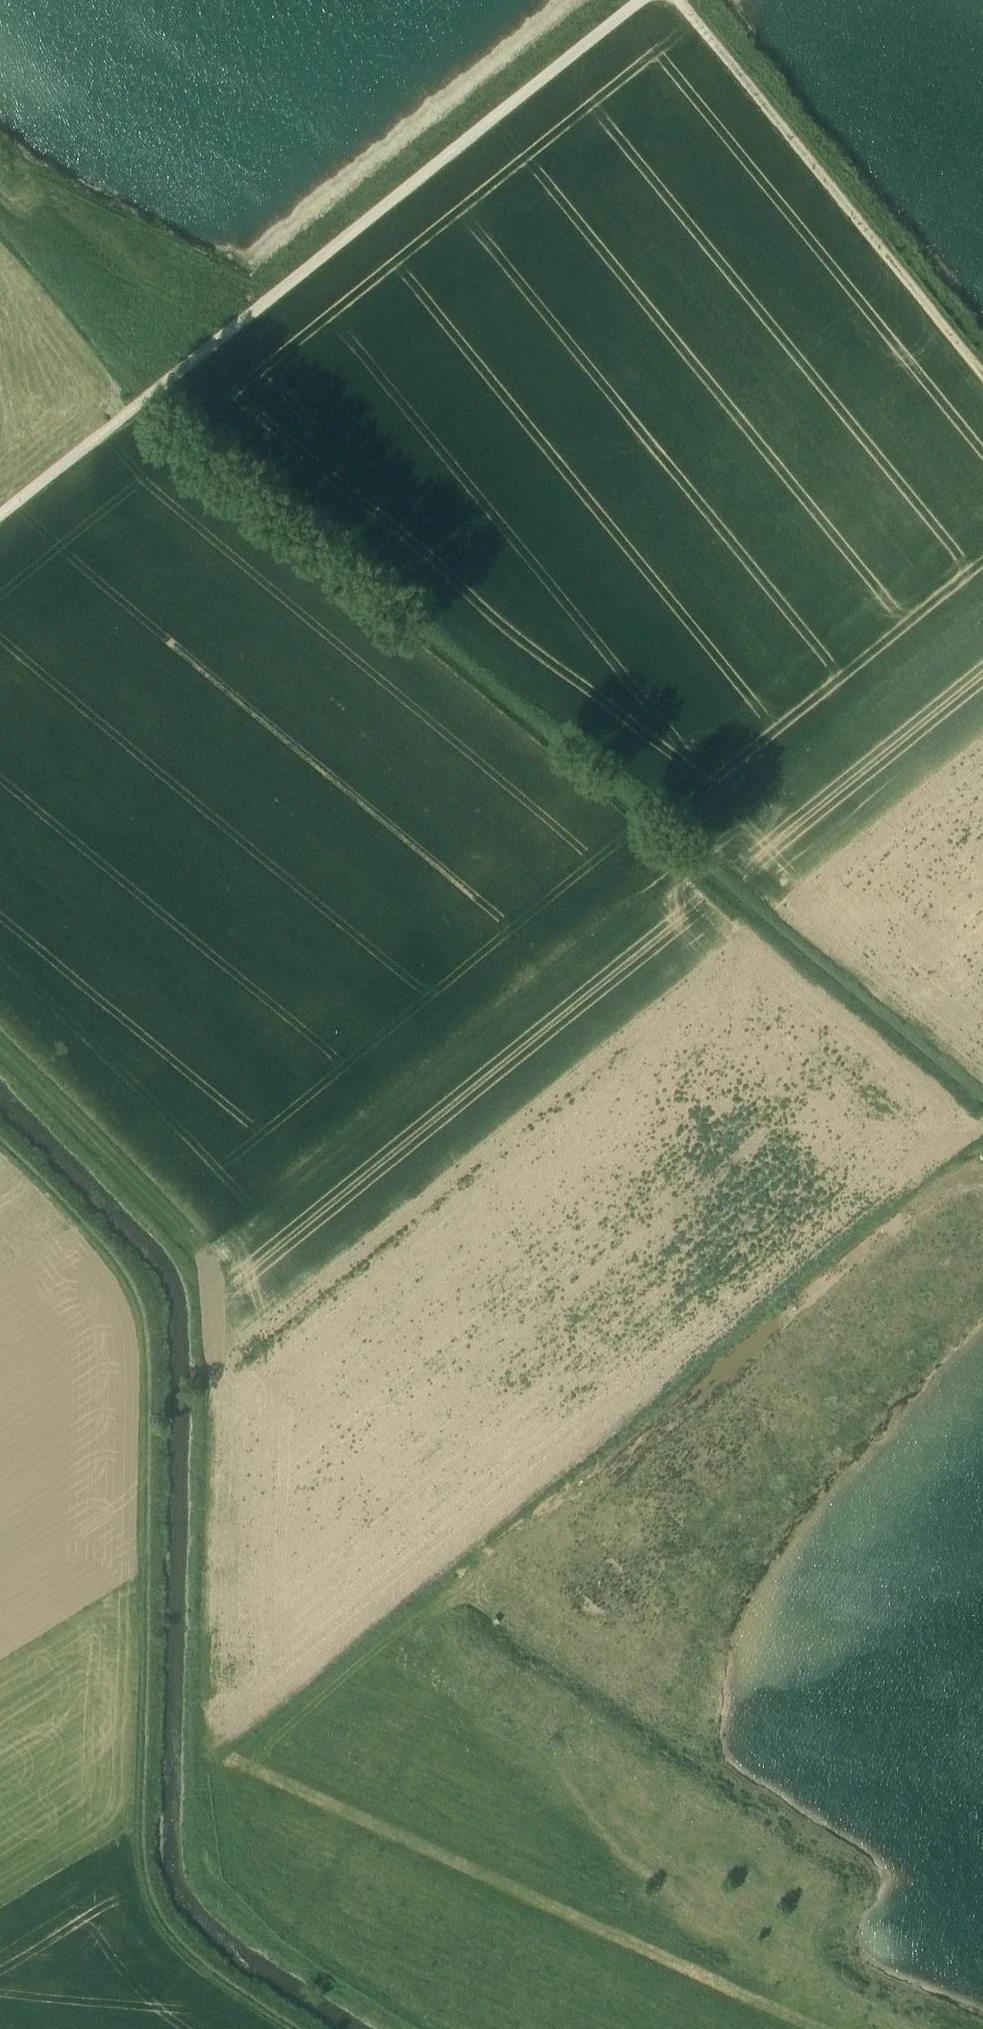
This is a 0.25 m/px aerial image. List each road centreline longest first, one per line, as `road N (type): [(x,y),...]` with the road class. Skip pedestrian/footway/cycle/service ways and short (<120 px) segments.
road 1 (track): [(0,1138),(129,1270),(163,1324),(164,1887),(169,1916),(209,1978),(289,2028)]
road 2 (track): [(0,519),(647,0)]
road 3 (track): [(676,0),(982,369)]

